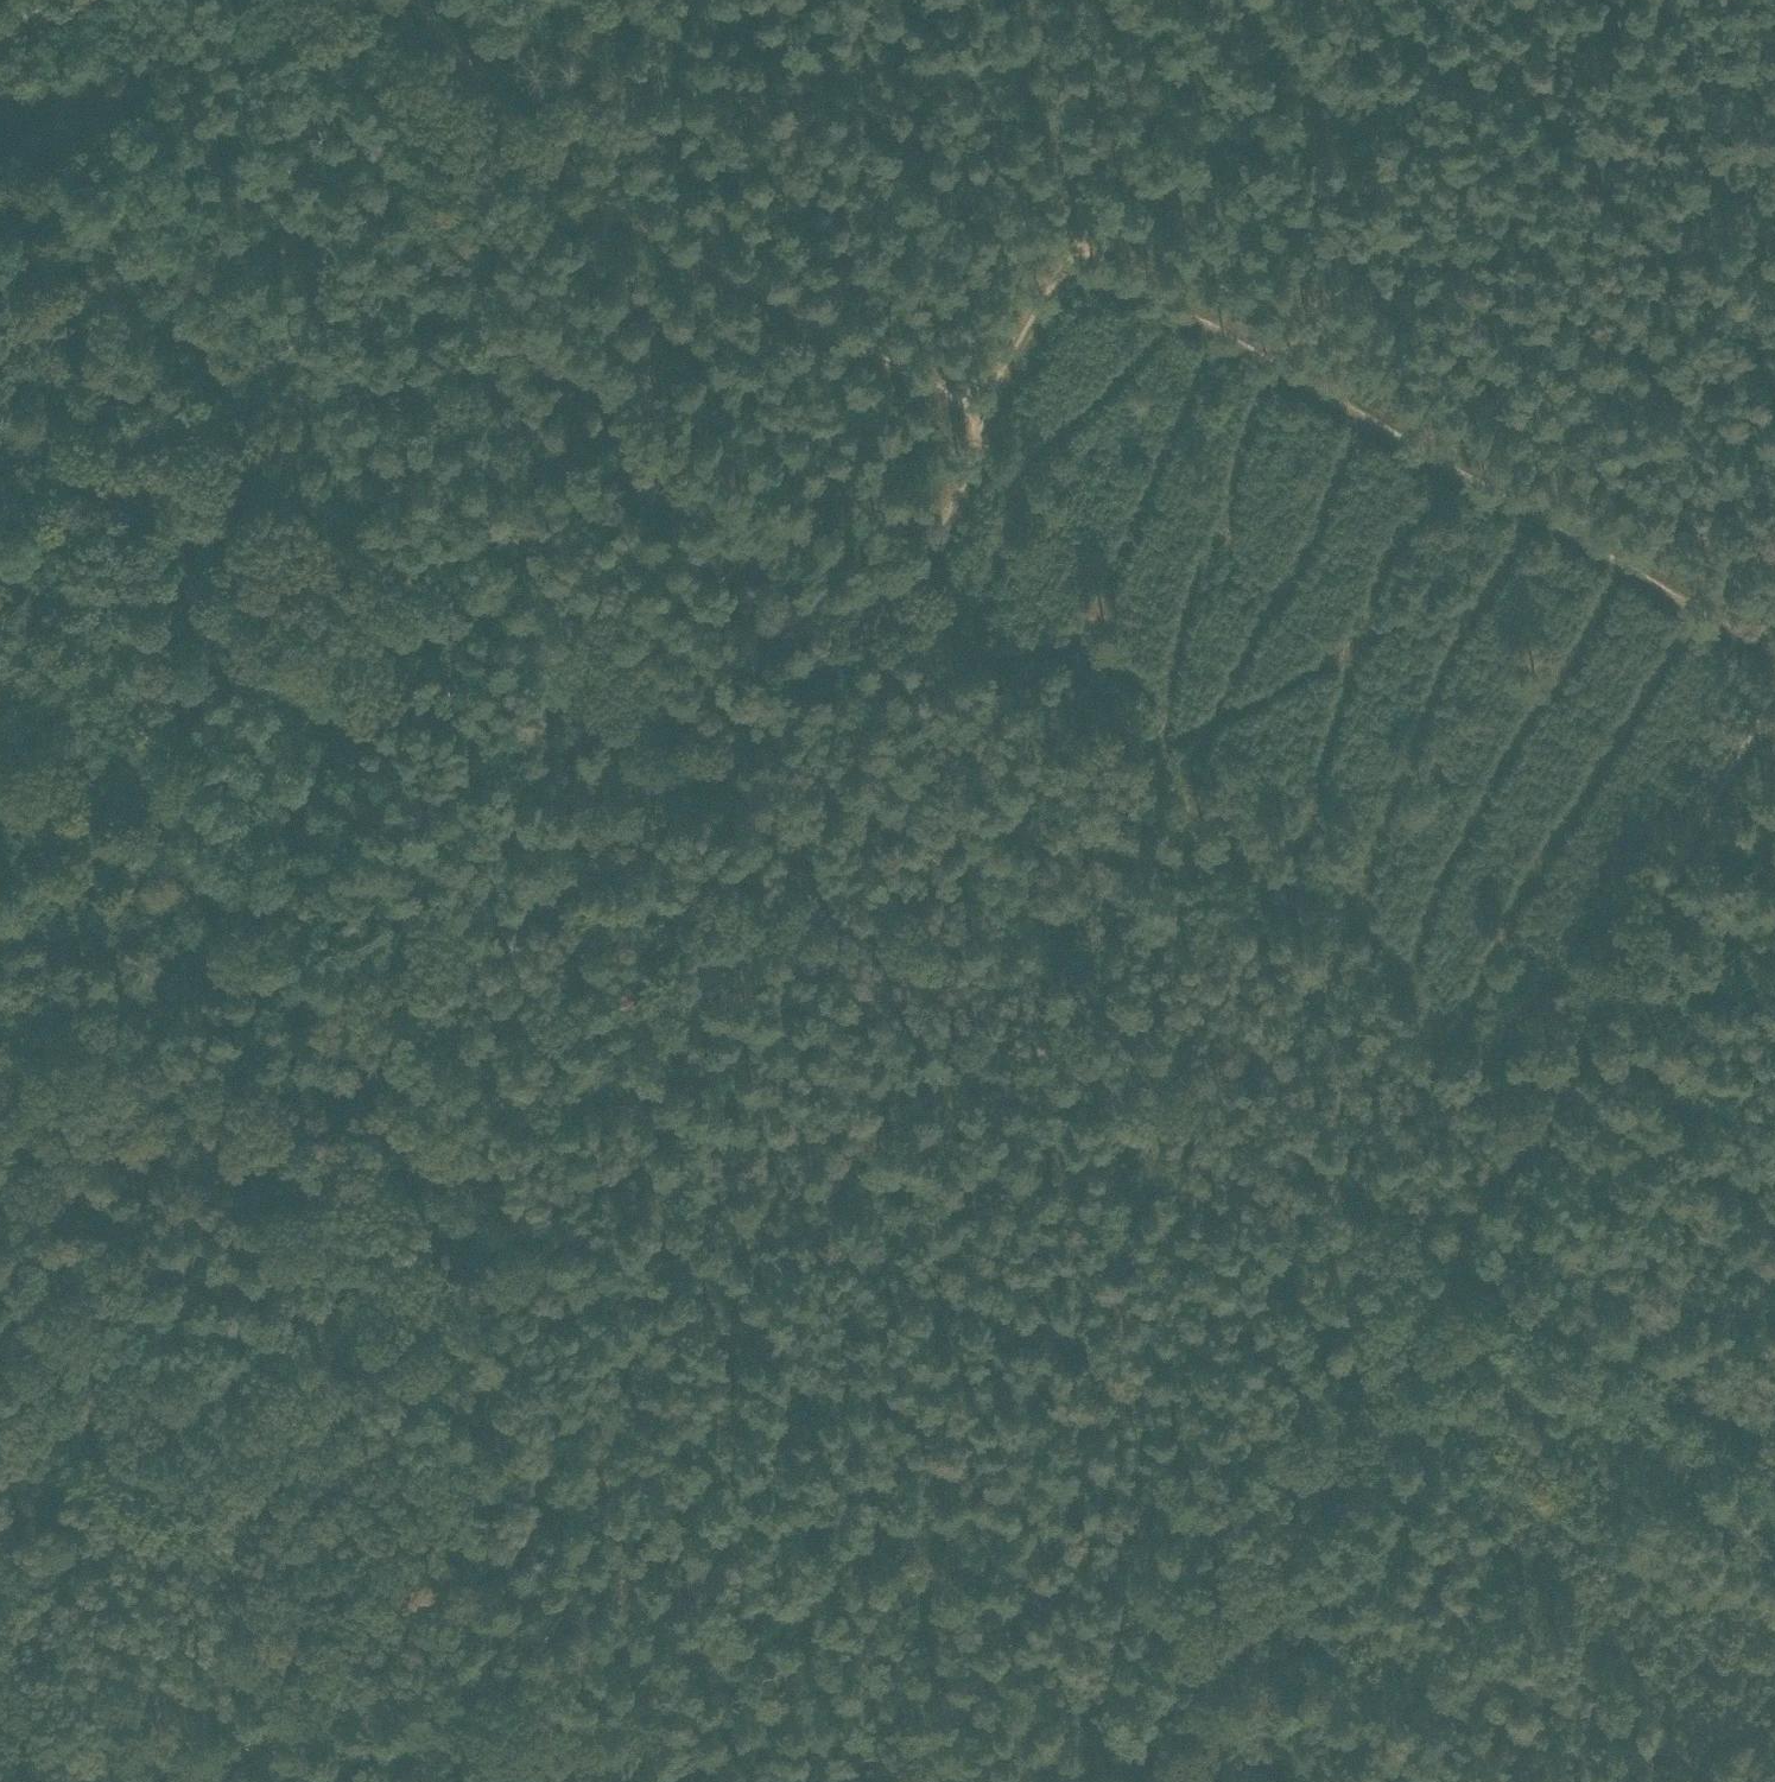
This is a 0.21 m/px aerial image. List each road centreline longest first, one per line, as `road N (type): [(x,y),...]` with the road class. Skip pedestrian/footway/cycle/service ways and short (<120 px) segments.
road 1 (track): [(1449,1270),(1774,699)]
road 2 (track): [(1163,1781),(1449,1270)]
road 3 (track): [(983,407),(613,214)]
road 4 (track): [(1774,1448),(1467,1271),(1449,1270)]
road 5 (track): [(613,214),(410,0)]

